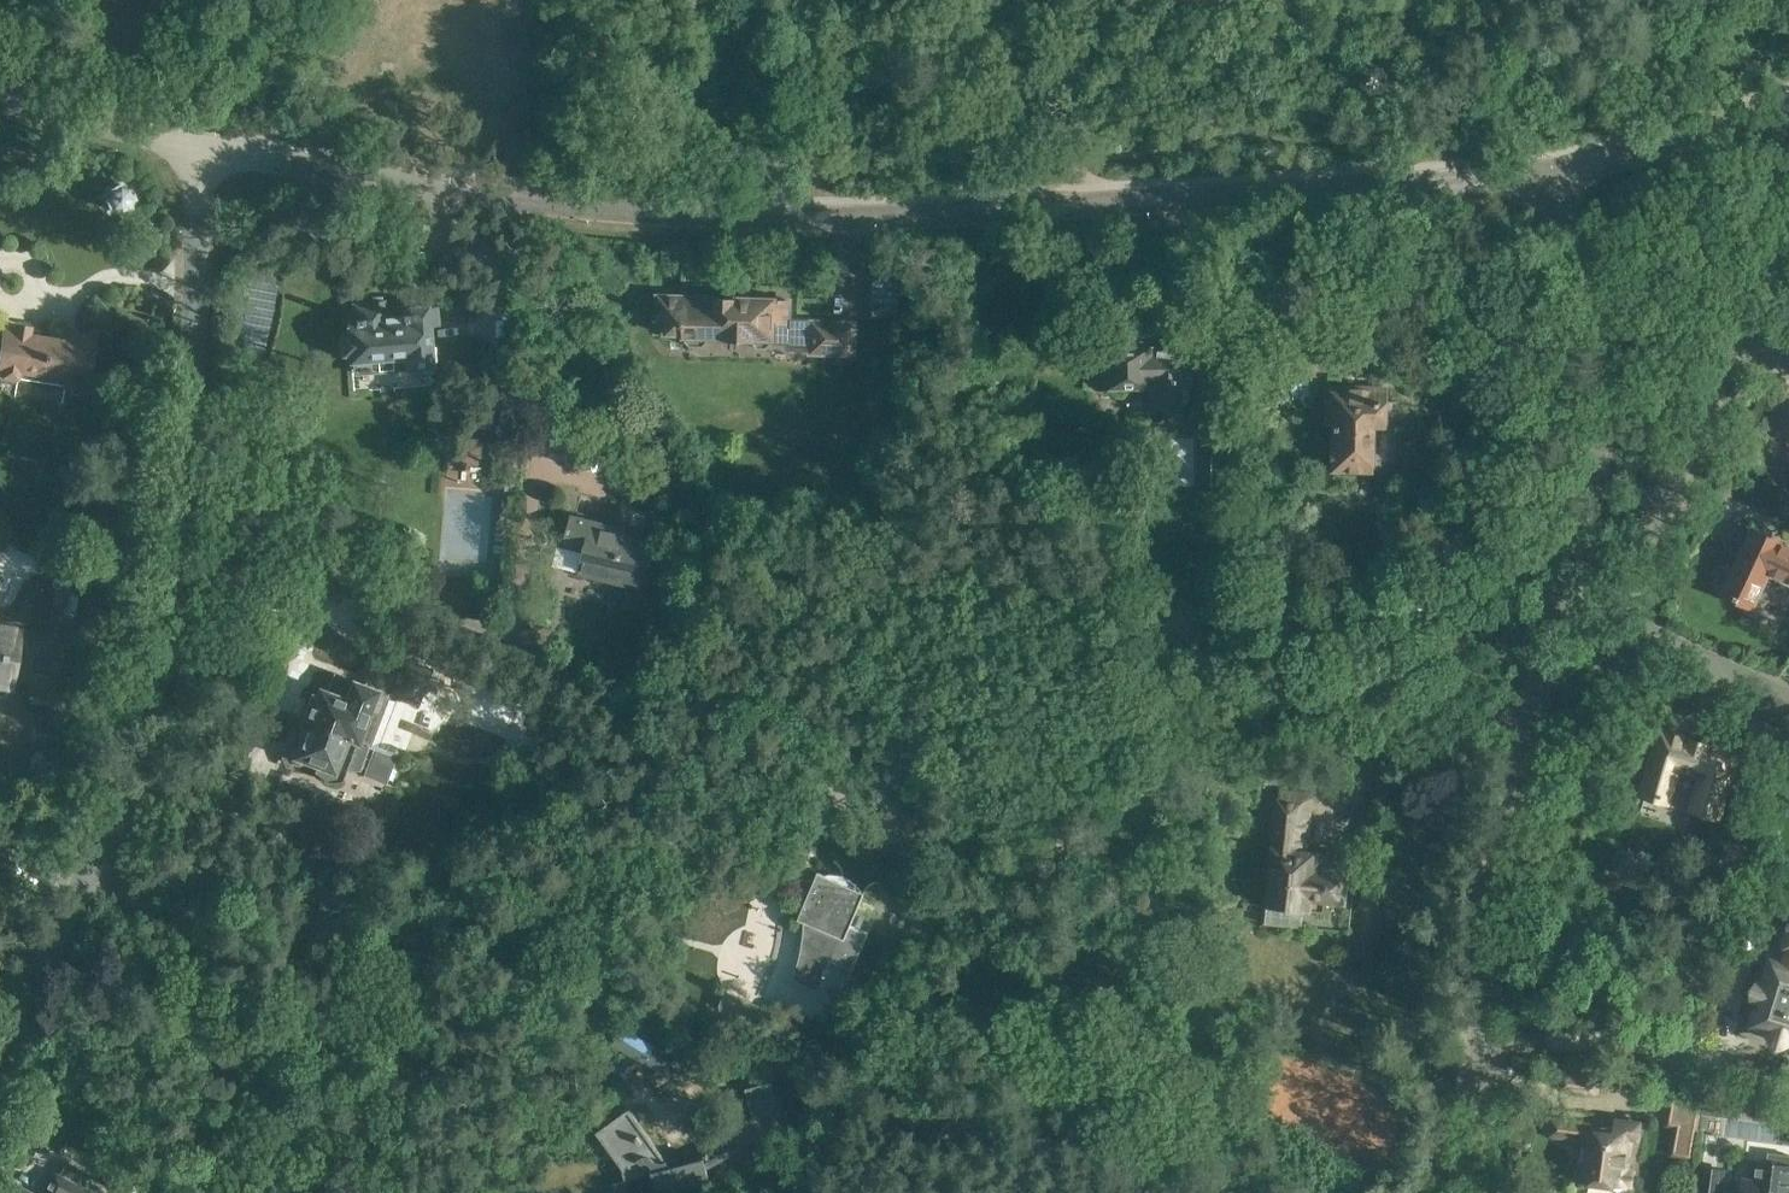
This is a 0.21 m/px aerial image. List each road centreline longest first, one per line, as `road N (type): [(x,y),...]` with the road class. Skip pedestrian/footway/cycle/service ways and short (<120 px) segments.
road 1 (residential): [(1552,175),(801,210),(482,189),(237,151)]
road 2 (residential): [(0,1035),(76,893),(163,695),(201,144)]
road 3 (residential): [(1469,1192),(1491,928),(1513,793),(1560,602)]
road 4 (residential): [(1560,602),(1597,373),(1596,301),(1552,175)]
road 5 (residential): [(1616,615),(1788,233)]
road 6 (residential): [(1552,175),(1788,103)]
road 7 (residential): [(201,144),(0,97)]
road 8 (residential): [(1616,615),(1729,674),(1788,695)]

